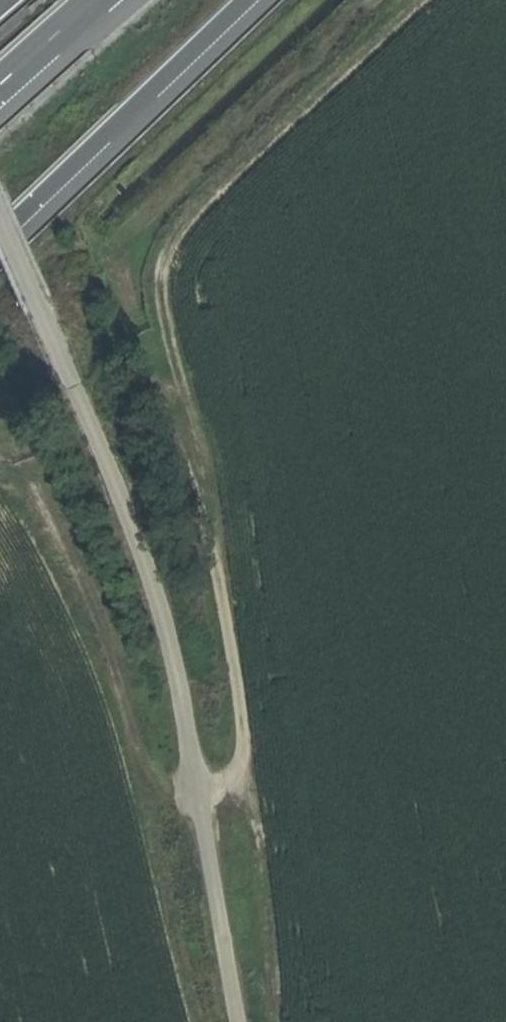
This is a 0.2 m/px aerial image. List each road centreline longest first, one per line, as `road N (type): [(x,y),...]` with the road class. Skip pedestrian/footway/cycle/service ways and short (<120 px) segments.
road 1 (track): [(273,1021),(223,569),(204,440),(173,364),(165,273),(192,222),(427,0)]
road 2 (track): [(244,1021),(153,562),(0,220)]
road 3 (motorway): [(0,235),(245,0)]
road 4 (motorway): [(0,83),(94,0)]

